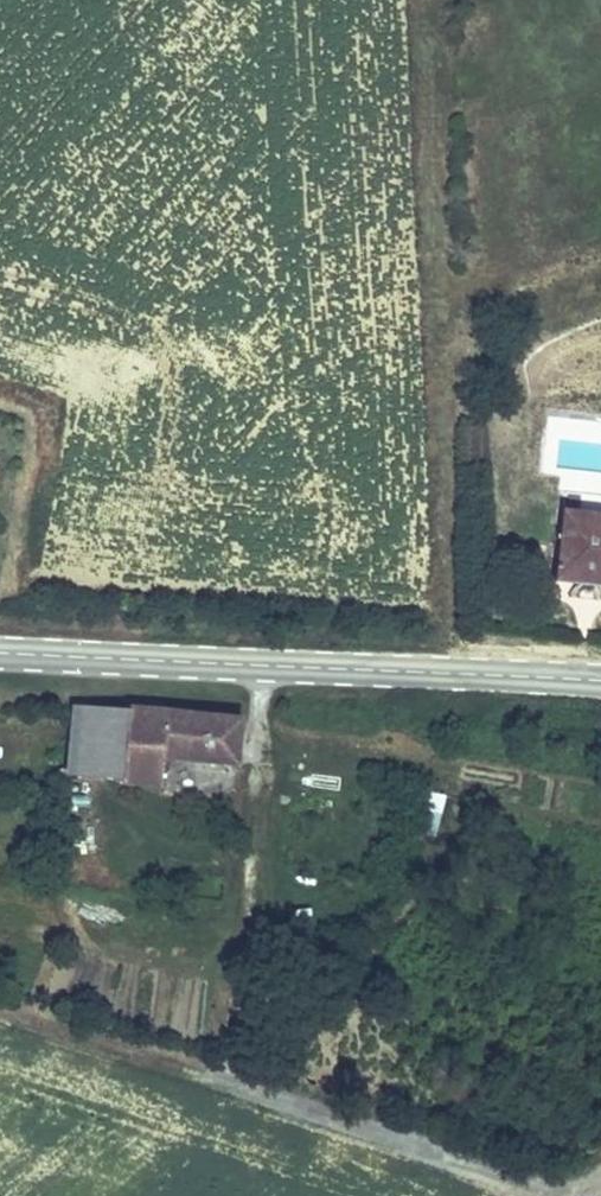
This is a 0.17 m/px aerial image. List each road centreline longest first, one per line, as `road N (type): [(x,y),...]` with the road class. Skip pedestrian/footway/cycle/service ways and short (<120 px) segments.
road 1 (track): [(0,1016),(574,1189),(600,1185)]
road 2 (secondary): [(0,642),(600,683)]

